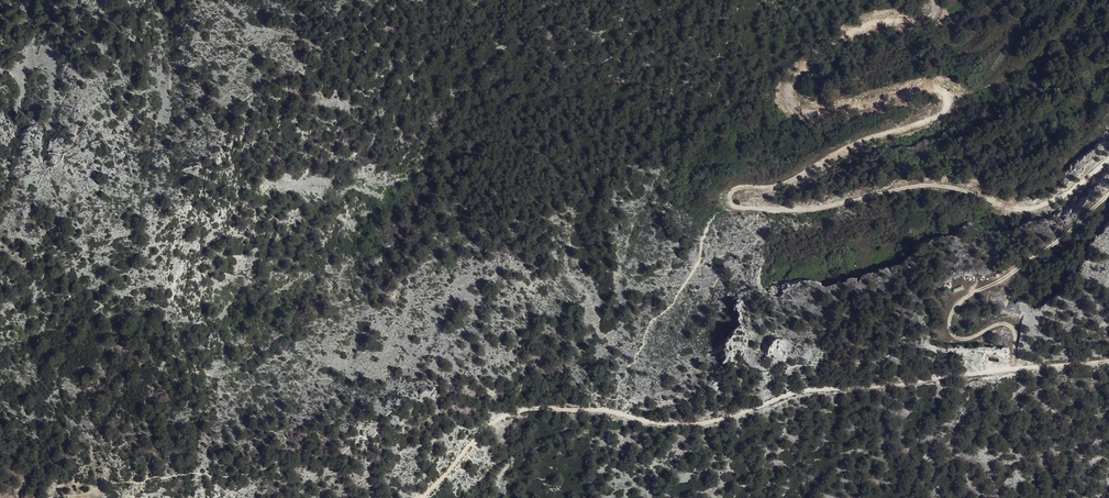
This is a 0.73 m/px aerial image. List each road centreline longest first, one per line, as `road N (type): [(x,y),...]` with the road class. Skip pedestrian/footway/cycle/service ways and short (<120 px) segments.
road 1 (track): [(1108,161),(1056,202),(1010,214),(977,194),(940,186),(791,211),(737,208),(731,198),(740,189),(778,186),(949,104),(943,92),(912,93),(818,114),(799,110),(788,92),(843,36),(881,21),(930,18),(933,0)]
road 2 (track): [(418,497),(500,411),(586,408),(711,421),(828,389),(1012,371)]
road 3 (track): [(1012,371),(1013,330),(1001,325),(958,339),(949,317),(1108,196)]

